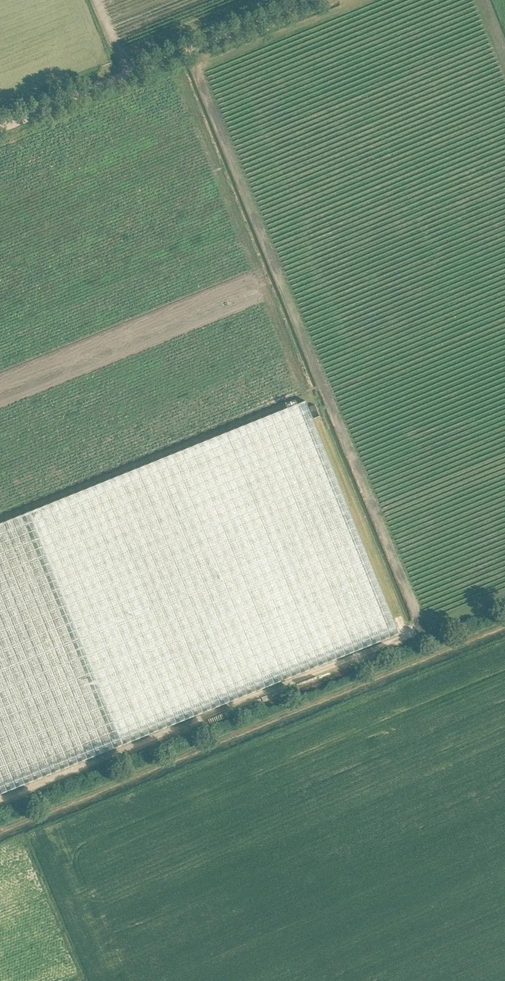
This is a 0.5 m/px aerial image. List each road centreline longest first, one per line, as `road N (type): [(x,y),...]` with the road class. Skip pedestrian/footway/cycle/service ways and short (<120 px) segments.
road 1 (track): [(0,127),(315,0)]

